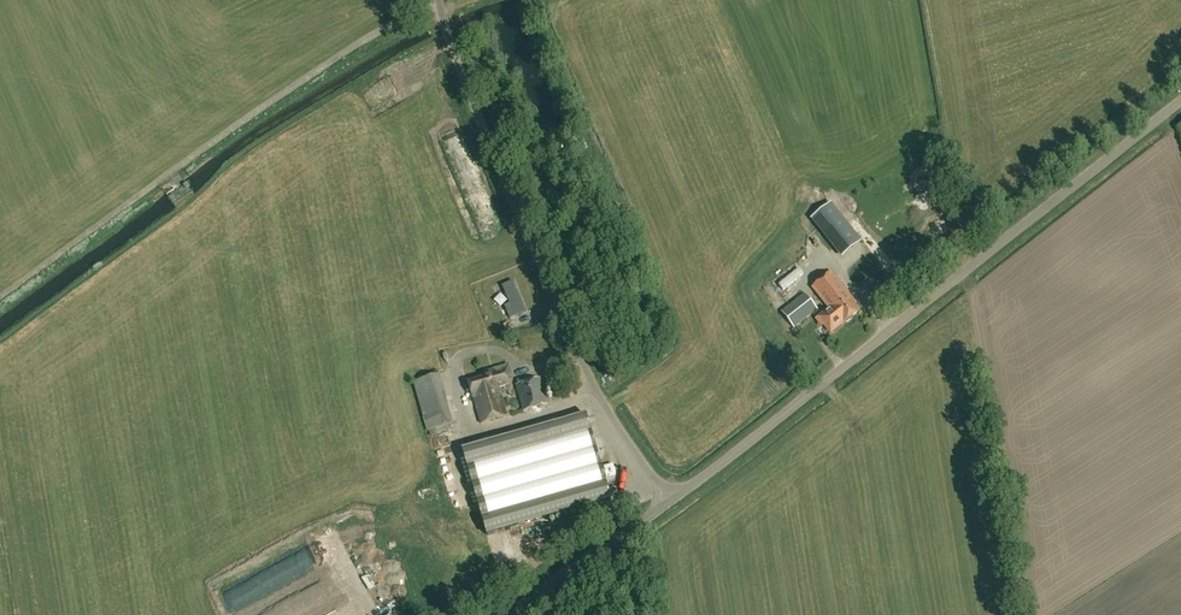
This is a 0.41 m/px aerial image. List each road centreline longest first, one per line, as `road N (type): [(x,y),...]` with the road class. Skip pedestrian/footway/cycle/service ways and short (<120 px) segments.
road 1 (unclassified): [(670,501),(1180,104)]
road 2 (unclassified): [(670,501),(595,390),(479,116),(440,0)]
road 3 (track): [(0,298),(297,83),(441,3)]
road 4 (unclassified): [(505,614),(670,501)]

